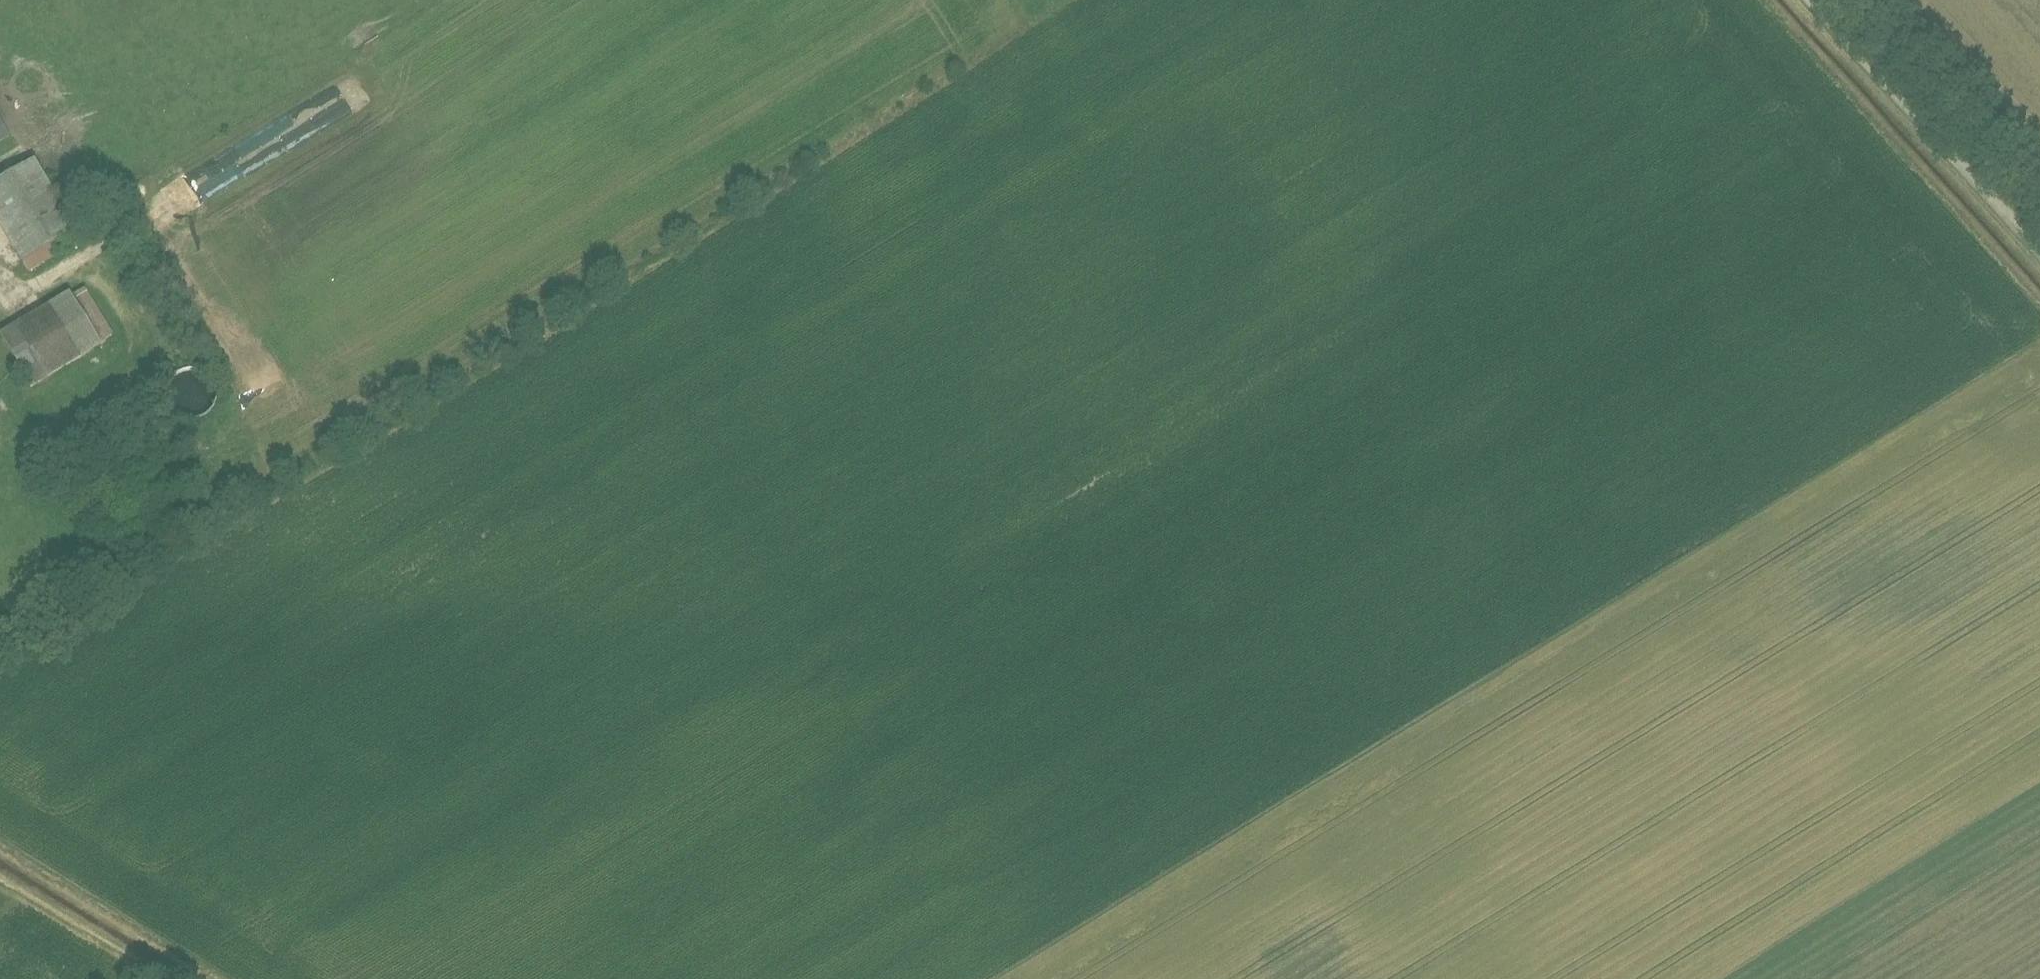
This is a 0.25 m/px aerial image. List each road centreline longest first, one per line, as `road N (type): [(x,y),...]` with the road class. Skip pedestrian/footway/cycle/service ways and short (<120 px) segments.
road 1 (track): [(2039,249),(1815,0)]

